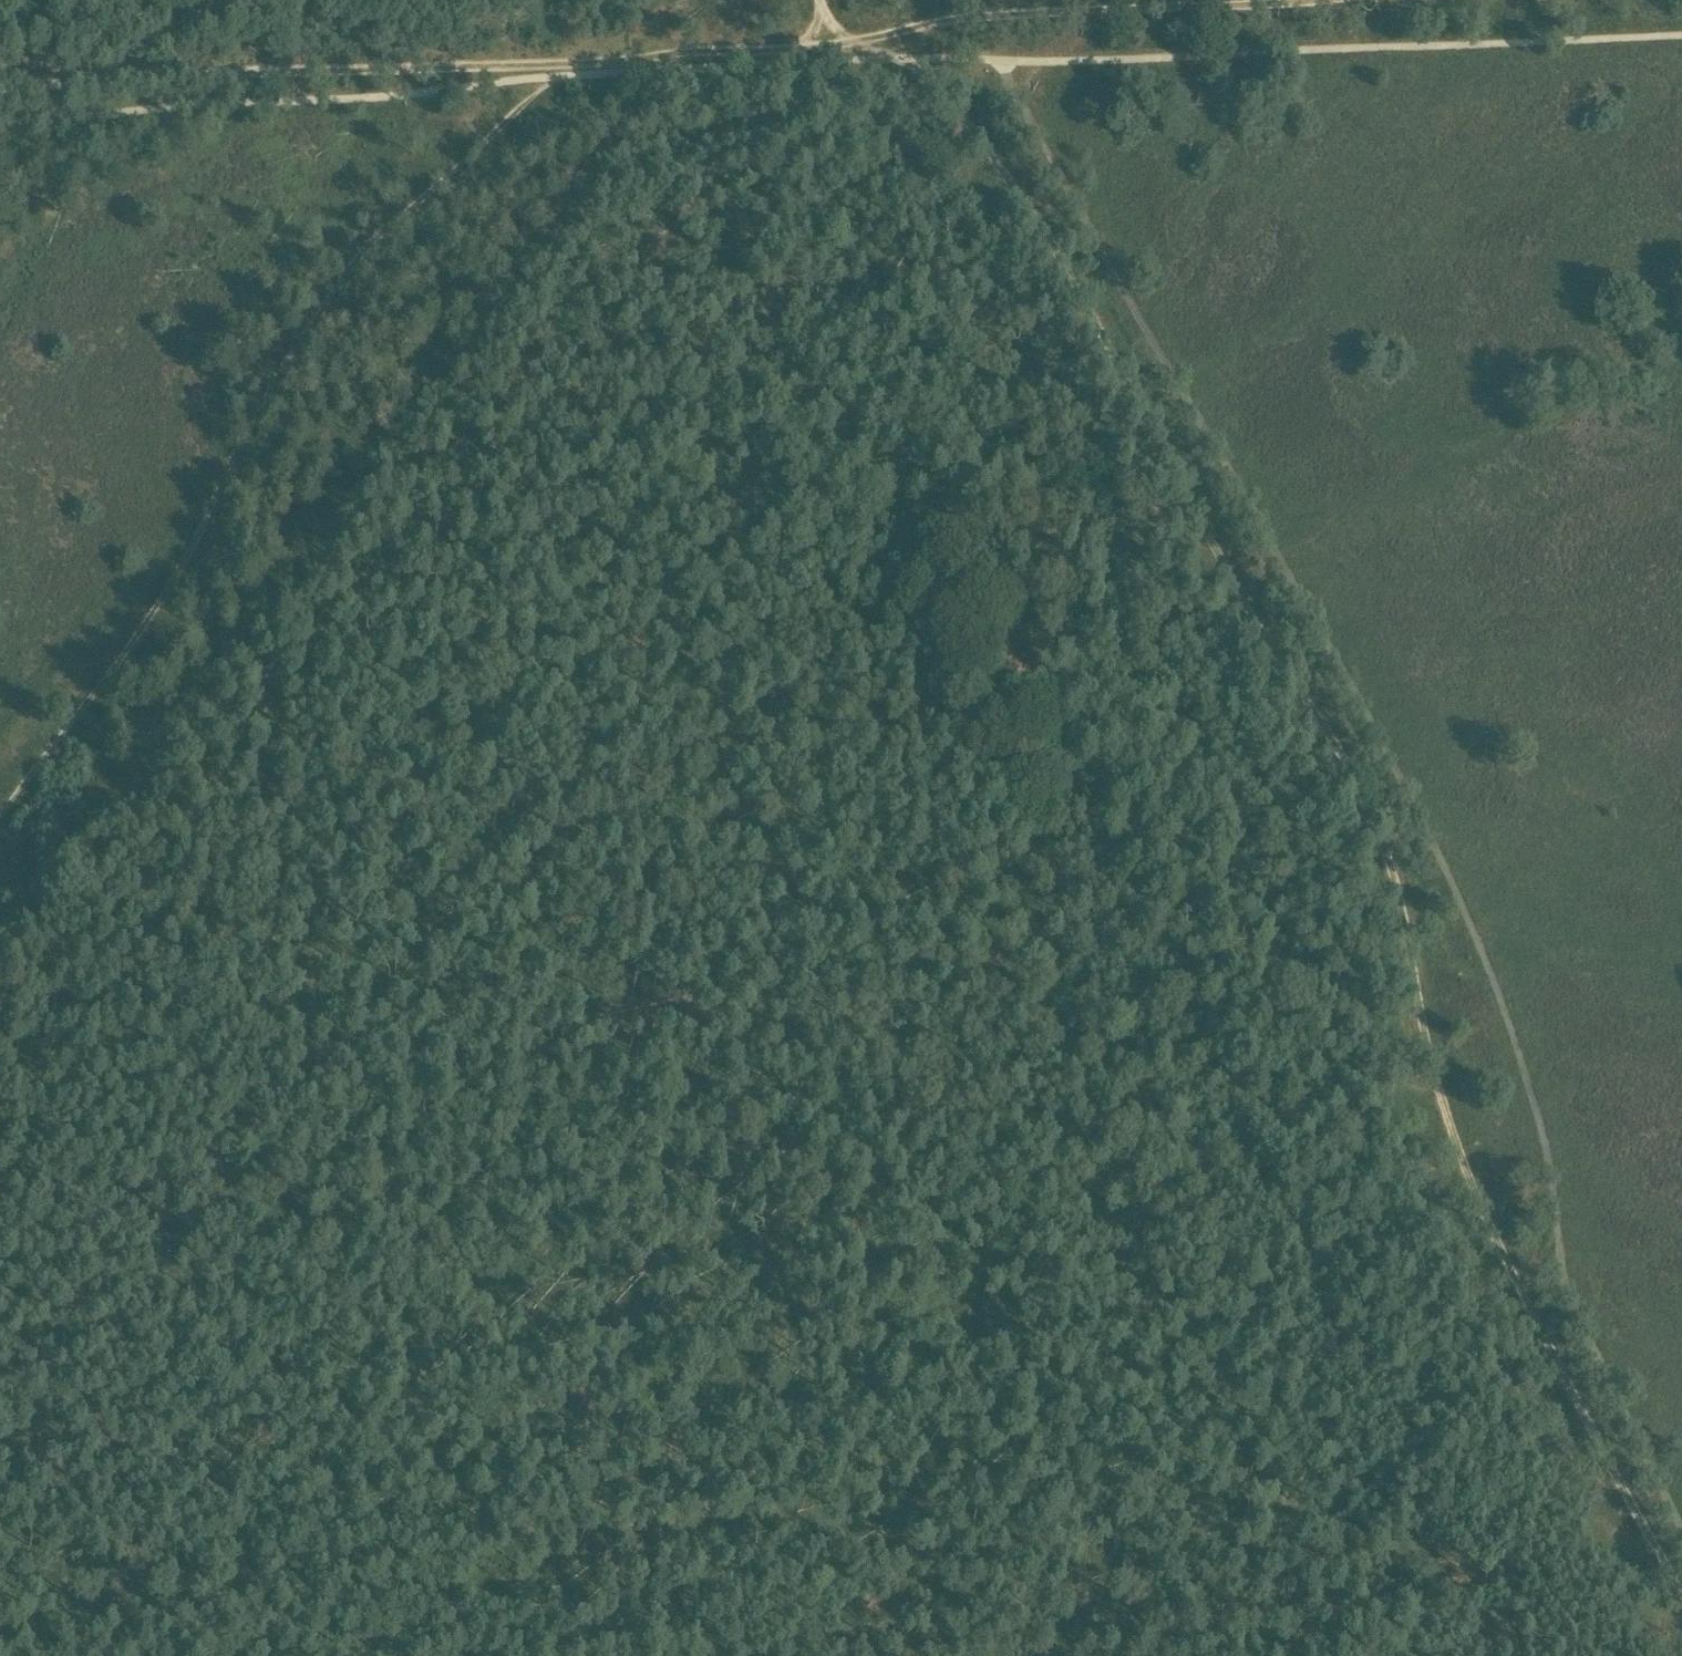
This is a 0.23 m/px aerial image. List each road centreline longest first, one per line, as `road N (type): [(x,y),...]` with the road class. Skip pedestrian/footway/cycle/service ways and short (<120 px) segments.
road 1 (track): [(892,33),(986,146),(1096,325),(1385,845),(1406,914),(1423,1044),(1452,1138),(1681,1594)]
road 2 (track): [(892,33),(589,62),(245,71),(0,88)]
road 3 (track): [(1332,0),(949,23),(892,33)]

